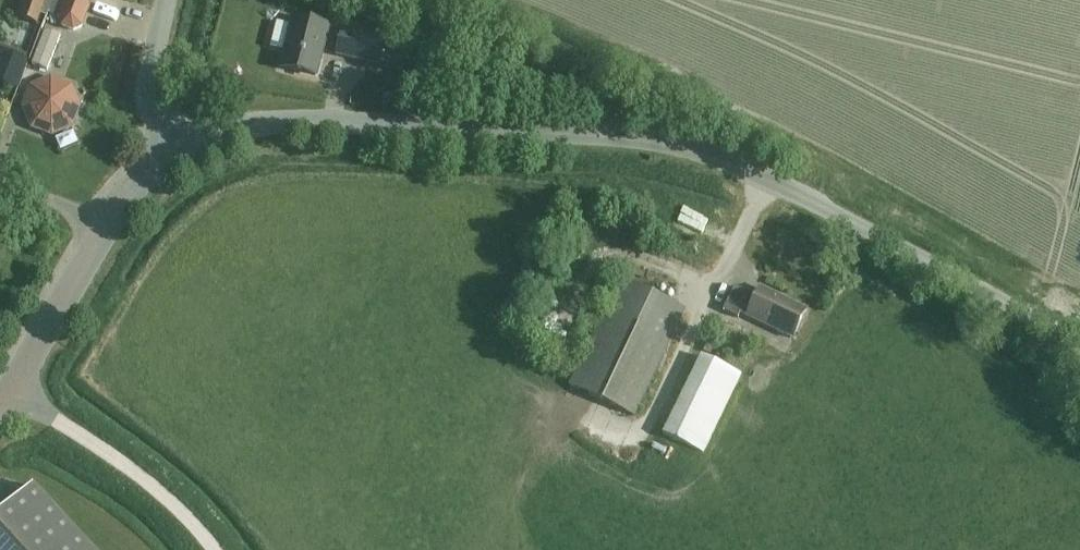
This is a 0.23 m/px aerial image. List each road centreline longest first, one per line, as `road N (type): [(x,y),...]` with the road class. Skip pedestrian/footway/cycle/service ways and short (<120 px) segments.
road 1 (unclassified): [(1079,342),(789,188),(686,149),(610,137),(315,122),(224,133),(170,154)]
road 2 (unclassified): [(215,549),(168,498),(12,385)]
road 3 (unclassified): [(106,226),(12,385)]
road 4 (unclassified): [(170,154),(149,92),(166,0)]

